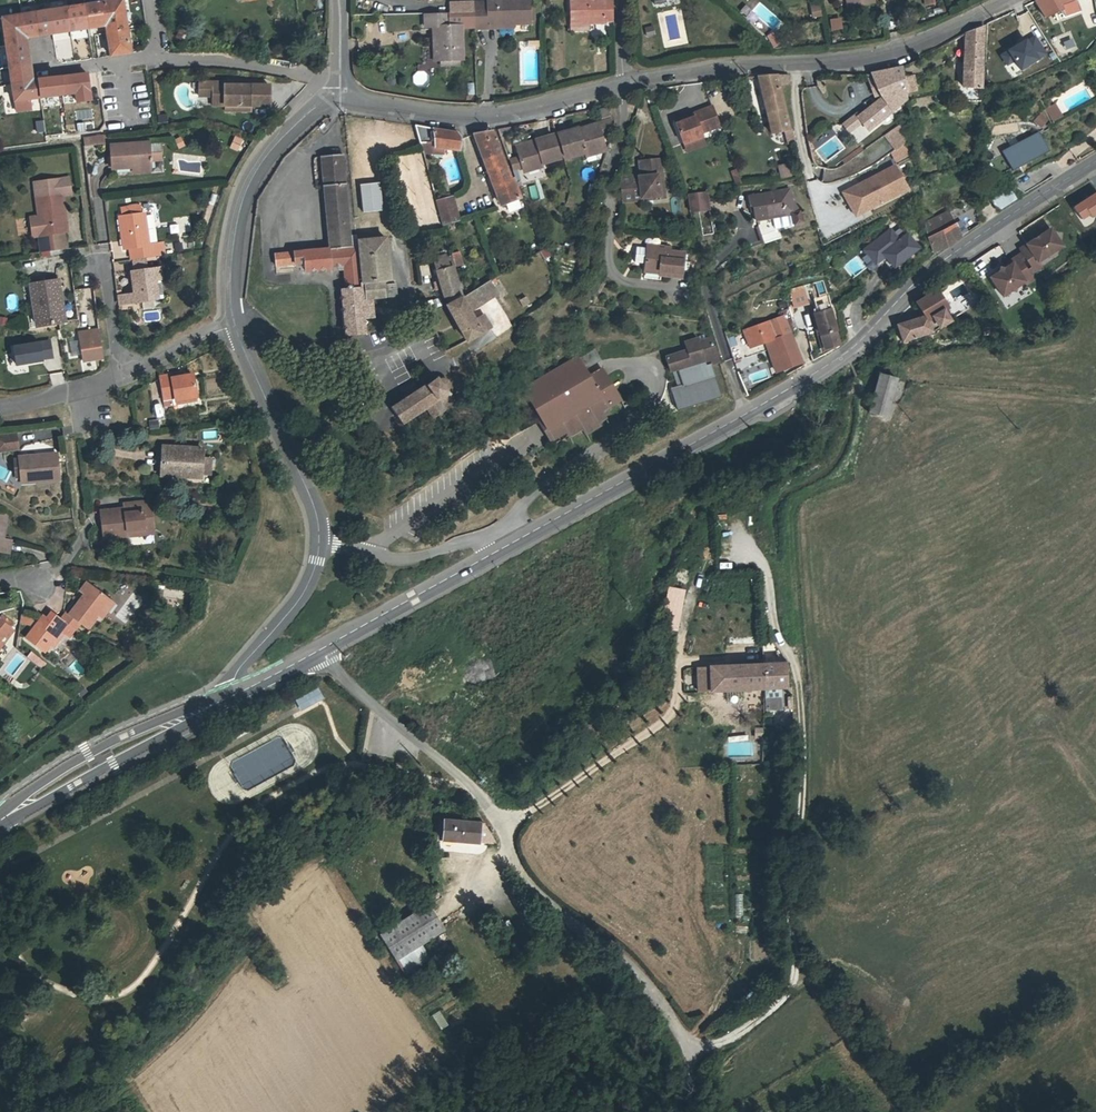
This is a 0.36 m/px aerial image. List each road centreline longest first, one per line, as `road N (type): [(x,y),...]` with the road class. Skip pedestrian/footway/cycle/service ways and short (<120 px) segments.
road 1 (tertiary): [(1095,163),(934,270),(816,374),(512,544)]
road 2 (track): [(809,983),(790,951),(800,802),(789,521),(793,498),(843,471),(864,410)]
road 3 (residential): [(1008,0),(912,49),(632,83)]
road 4 (track): [(507,826),(508,858),(545,904),(624,964),(699,1054),(668,1111)]
road 5 (residential): [(632,83),(497,115),(439,116),(341,98)]
road 6 (track): [(699,1054),(809,983),(899,1111)]
road 7 (residential): [(236,319),(230,257),(244,204),(270,153),(306,116),(341,98)]
road 8 (residential): [(322,649),(333,671),(507,826)]
road 9 (tertiary): [(225,700),(88,759),(0,822)]
road 10 (tertiary): [(0,822),(225,700)]
road 11 (residential): [(320,545),(321,521),(236,319)]
road 12 (tertiary): [(512,544),(322,649)]
road 13 (track): [(507,826),(676,713)]
road 14 (residential): [(320,545),(403,560),(473,539),(512,544)]
road 15 (residential): [(225,700),(241,666),(296,609),(320,545)]
road 16 (residential): [(236,319),(121,375)]
road 17 (residential): [(121,375),(0,404)]

